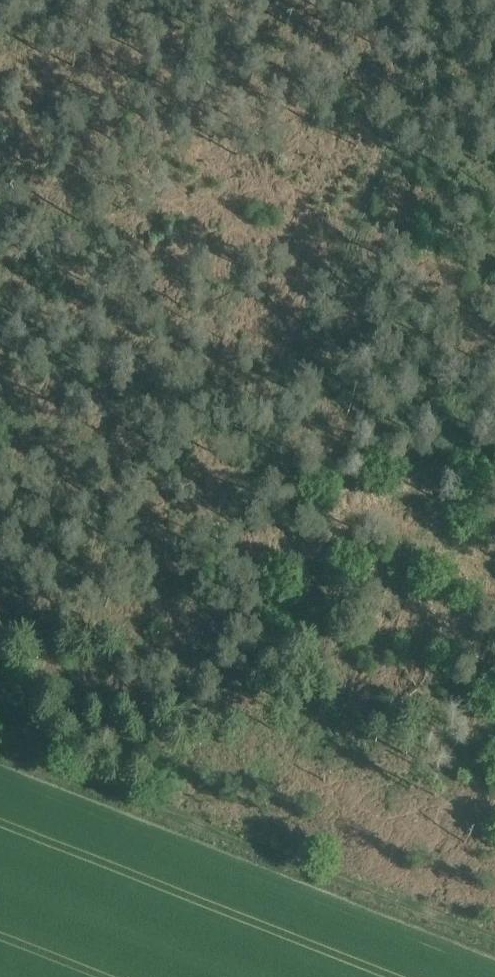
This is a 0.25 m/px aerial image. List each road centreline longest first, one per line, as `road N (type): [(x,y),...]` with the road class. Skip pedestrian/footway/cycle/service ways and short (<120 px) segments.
road 1 (track): [(494,934),(40,750),(0,698)]

